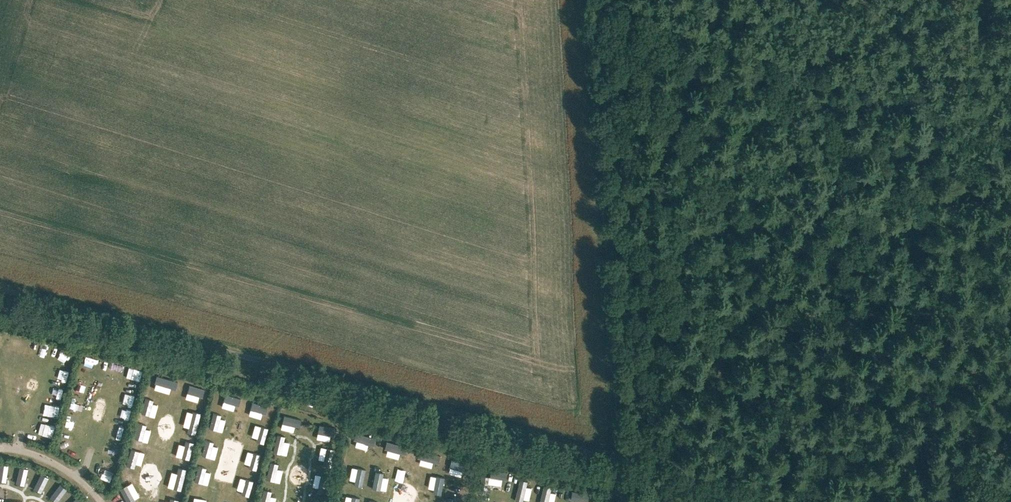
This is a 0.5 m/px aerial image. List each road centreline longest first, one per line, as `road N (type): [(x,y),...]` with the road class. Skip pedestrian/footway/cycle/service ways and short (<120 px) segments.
road 1 (unclassified): [(617,460),(0,288)]
road 2 (track): [(588,0),(617,460)]

